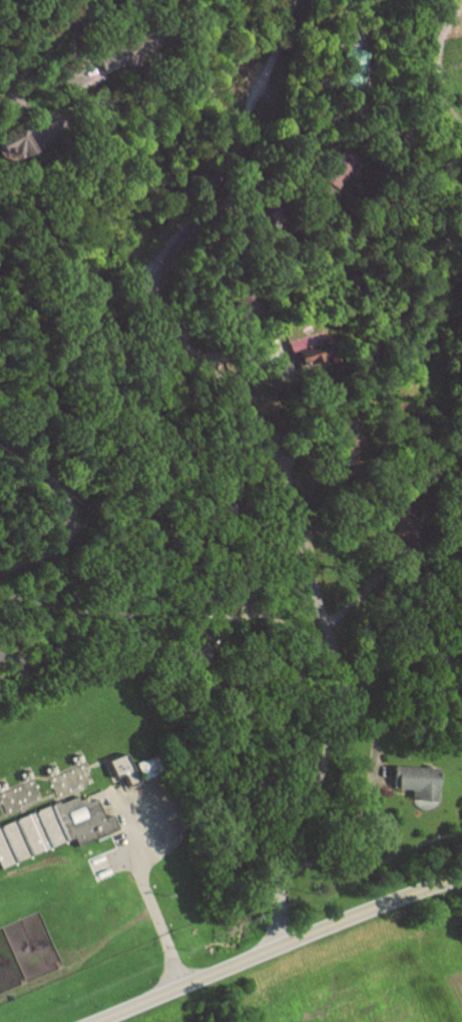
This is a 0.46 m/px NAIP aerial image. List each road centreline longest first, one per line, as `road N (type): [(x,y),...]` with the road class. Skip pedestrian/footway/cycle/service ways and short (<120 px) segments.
road 1 (residential): [(276,947),(276,885),(329,749),(341,668),(293,474),(259,414),(161,316),(142,283),(146,260),(238,142),(304,0)]
road 2 (secondary): [(95,1021),(461,879)]
road 3 (residential): [(0,596),(136,611),(190,599),(226,602),(266,614),(341,668)]
road 4 (residential): [(0,438),(64,502),(70,522),(67,540),(0,572)]
road 5 (residential): [(98,0),(0,74)]

